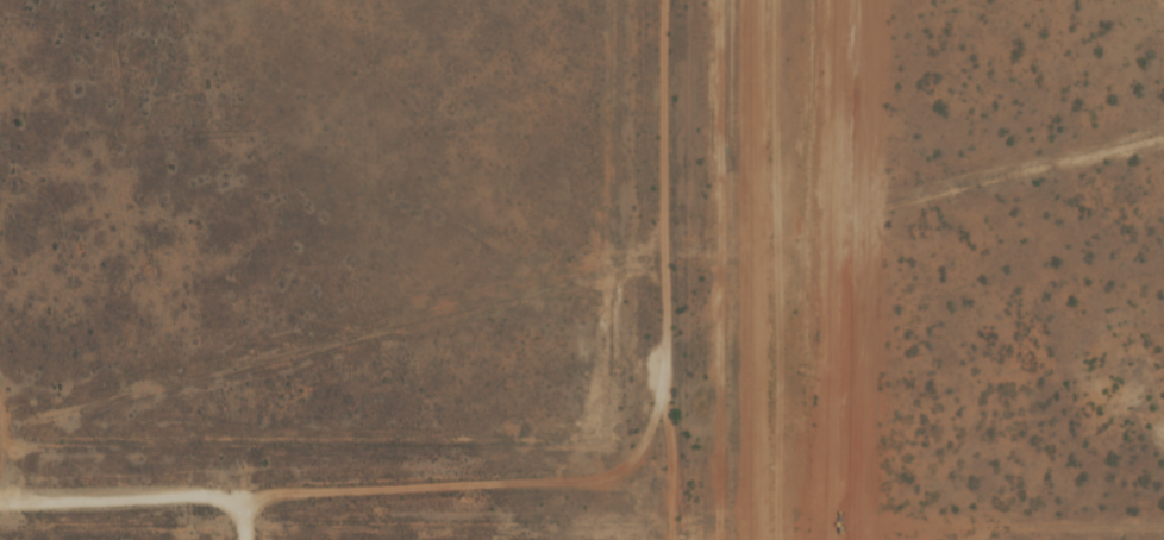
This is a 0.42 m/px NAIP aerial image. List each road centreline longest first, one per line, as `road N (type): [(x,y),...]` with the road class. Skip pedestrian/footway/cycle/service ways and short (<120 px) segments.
road 1 (residential): [(671,539),(678,0)]

